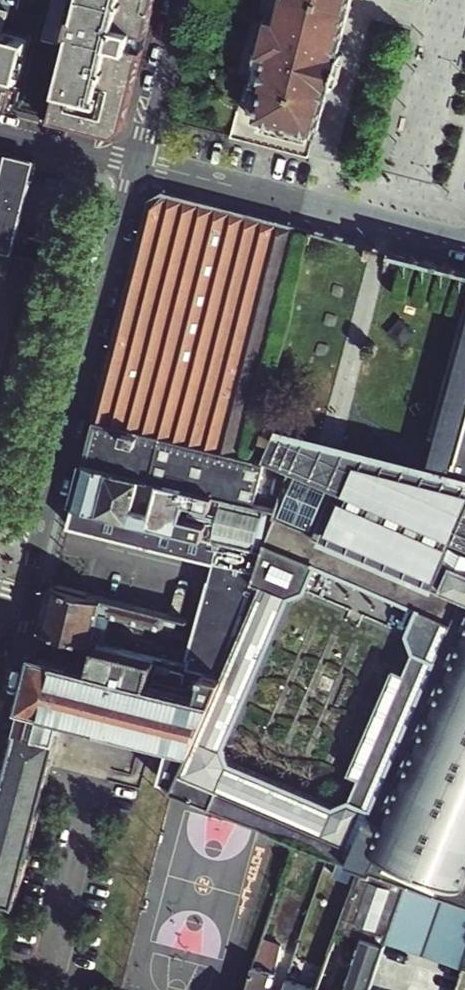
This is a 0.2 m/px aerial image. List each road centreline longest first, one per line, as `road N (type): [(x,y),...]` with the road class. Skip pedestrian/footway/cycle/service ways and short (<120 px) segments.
road 1 (residential): [(136,166),(29,598)]
road 2 (residential): [(464,246),(136,166)]
road 3 (residential): [(180,0),(136,166)]
road 4 (residential): [(136,166),(0,132)]
road 5 (residential): [(29,598),(0,726)]

